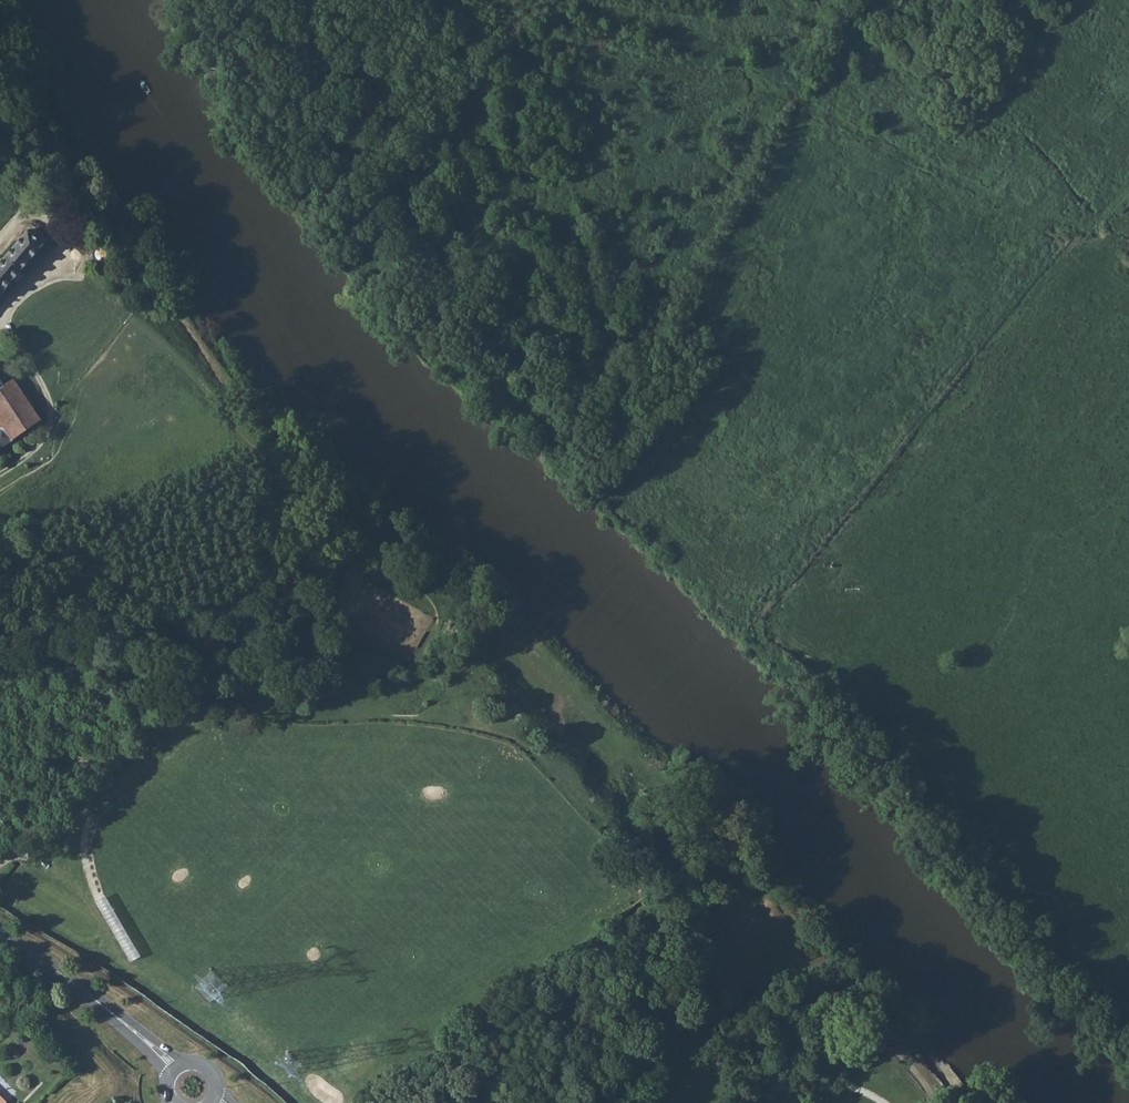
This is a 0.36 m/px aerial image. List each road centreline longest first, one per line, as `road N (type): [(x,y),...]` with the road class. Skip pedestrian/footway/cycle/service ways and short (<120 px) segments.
road 1 (tertiary): [(0,933),(132,1029)]

